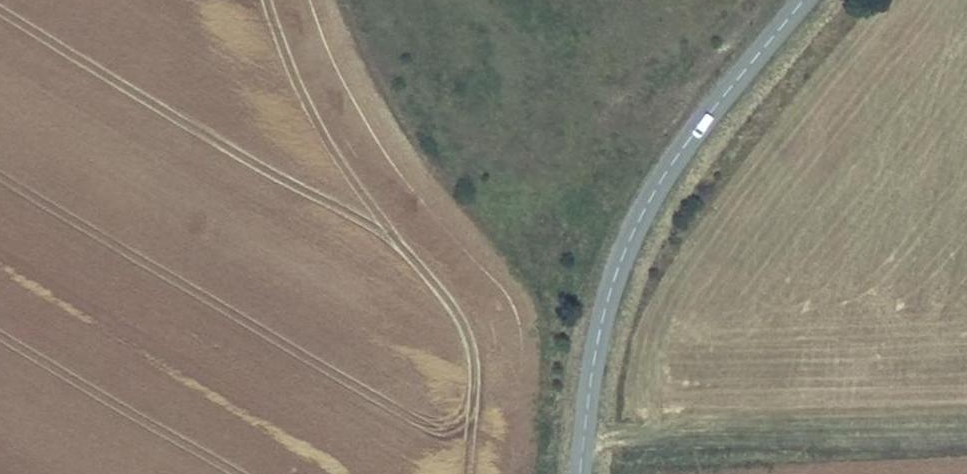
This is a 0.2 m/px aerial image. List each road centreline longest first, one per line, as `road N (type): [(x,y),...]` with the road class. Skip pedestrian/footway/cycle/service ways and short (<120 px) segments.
road 1 (unclassified): [(579,473),(600,325),(627,239),(674,158),(801,0)]
road 2 (track): [(582,439),(966,448)]

